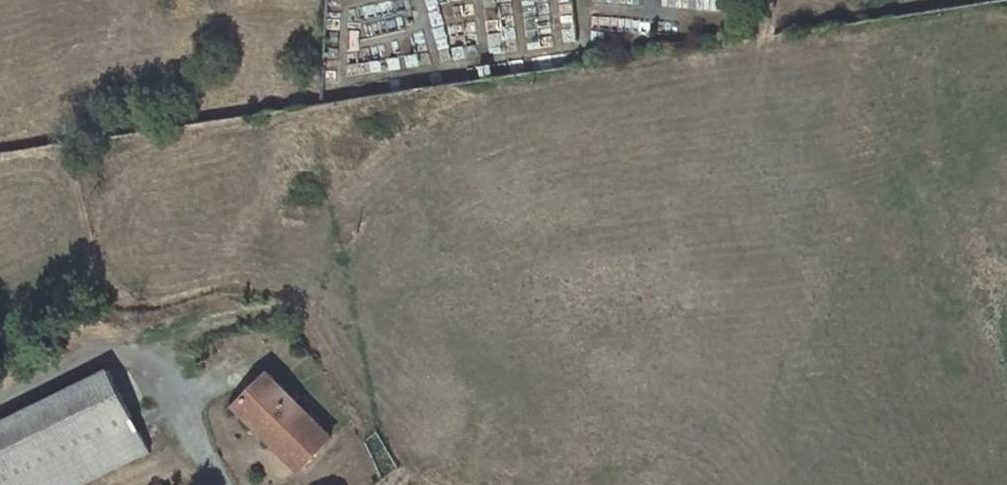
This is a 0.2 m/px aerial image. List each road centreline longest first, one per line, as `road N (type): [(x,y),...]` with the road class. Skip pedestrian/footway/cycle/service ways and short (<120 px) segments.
road 1 (track): [(0,412),(118,357),(150,369),(223,484)]

